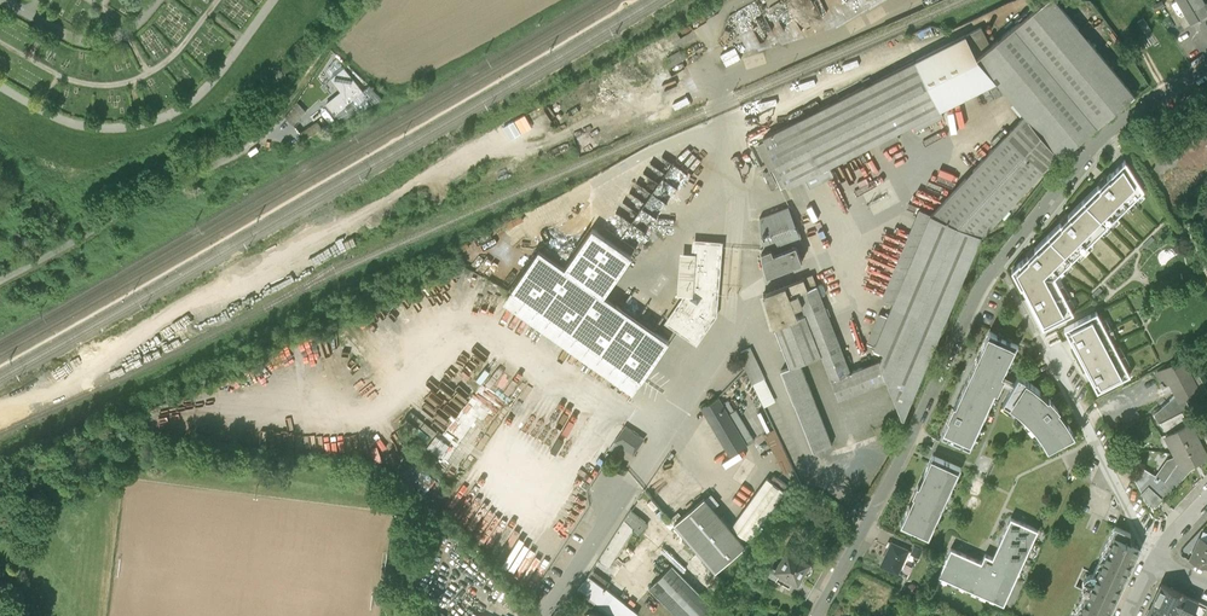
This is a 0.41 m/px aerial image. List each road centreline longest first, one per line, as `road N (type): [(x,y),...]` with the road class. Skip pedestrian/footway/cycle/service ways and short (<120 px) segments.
road 1 (residential): [(818,615),(998,262),(1116,127),(1206,68)]
road 2 (residential): [(1155,561),(1051,354)]
road 3 (unclassified): [(548,615),(624,500)]

